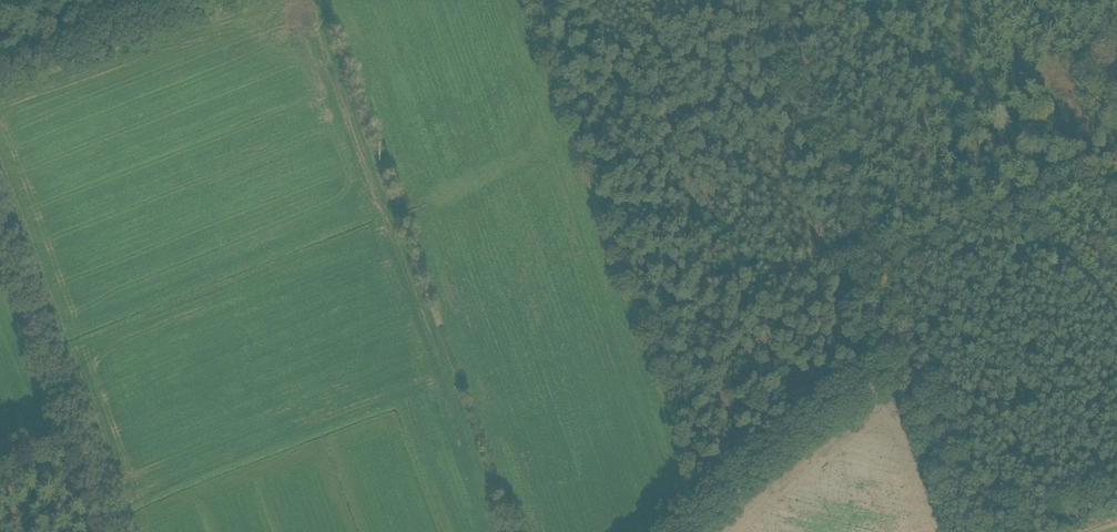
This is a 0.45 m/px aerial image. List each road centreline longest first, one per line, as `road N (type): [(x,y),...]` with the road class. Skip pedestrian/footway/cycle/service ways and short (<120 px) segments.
road 1 (track): [(907,364),(777,0)]
road 2 (track): [(0,235),(110,531)]
road 3 (track): [(907,364),(770,461),(692,531)]
road 4 (track): [(870,259),(1116,171)]
road 5 (track): [(0,72),(196,0)]
road 6 (track): [(968,531),(907,364)]

